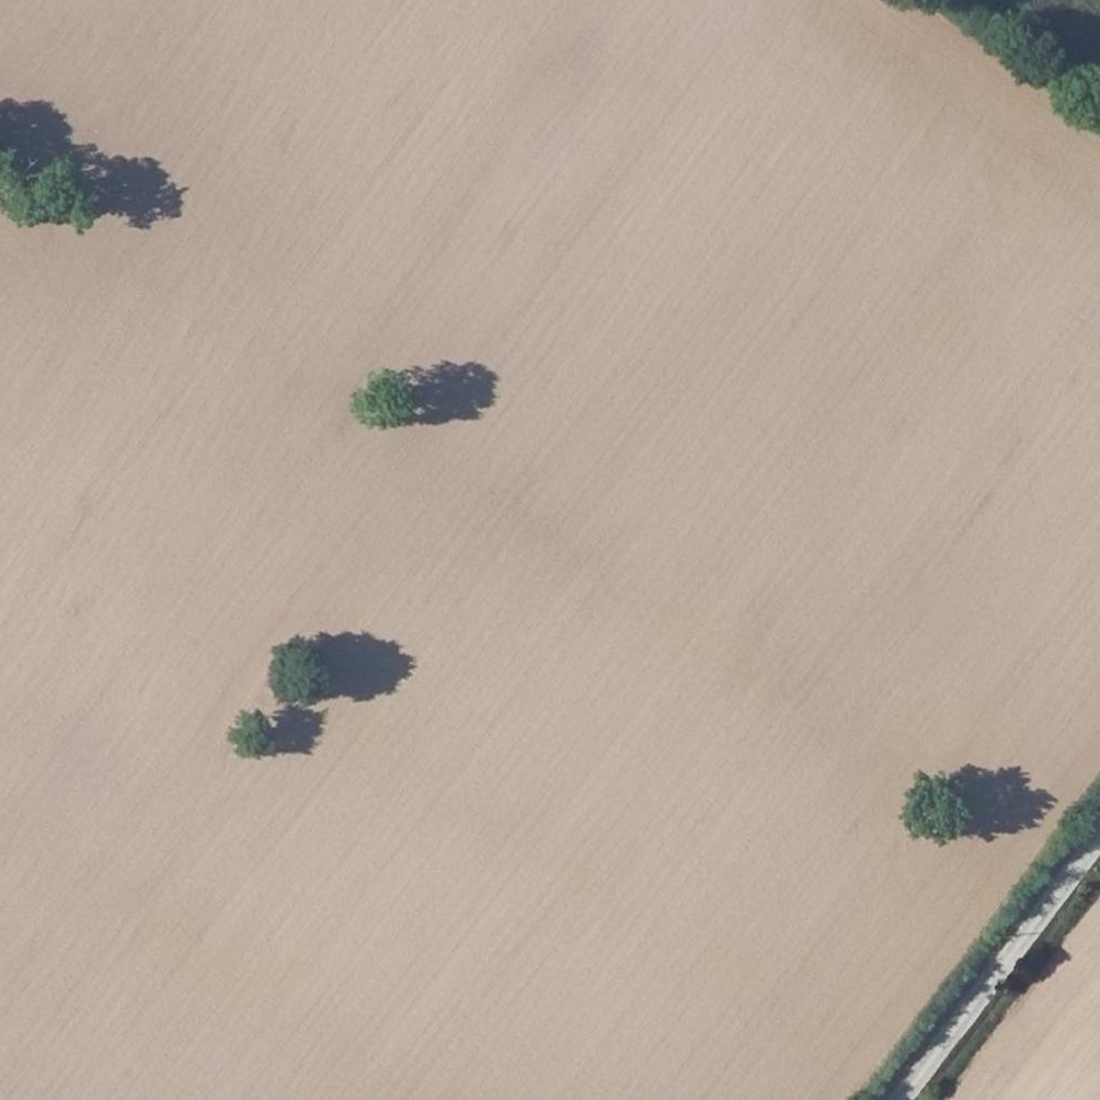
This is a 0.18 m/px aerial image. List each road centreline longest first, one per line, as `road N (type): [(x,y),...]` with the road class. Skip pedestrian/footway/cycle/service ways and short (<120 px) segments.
road 1 (unclassified): [(1099,843),(904,1099)]

